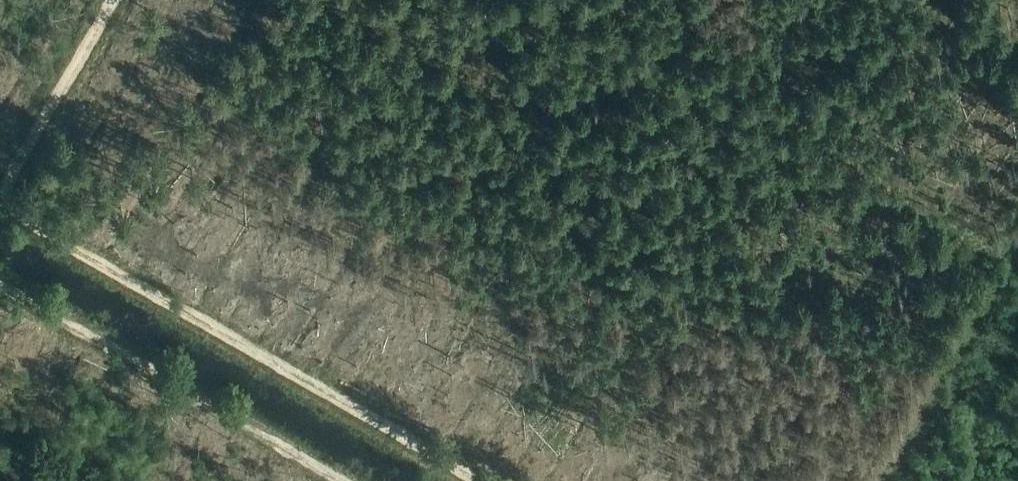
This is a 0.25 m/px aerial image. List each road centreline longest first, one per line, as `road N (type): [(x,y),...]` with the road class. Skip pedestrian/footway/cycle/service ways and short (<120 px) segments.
road 1 (track): [(477,480),(0,201)]
road 2 (track): [(335,480),(0,285)]
road 3 (track): [(112,0),(0,194)]

